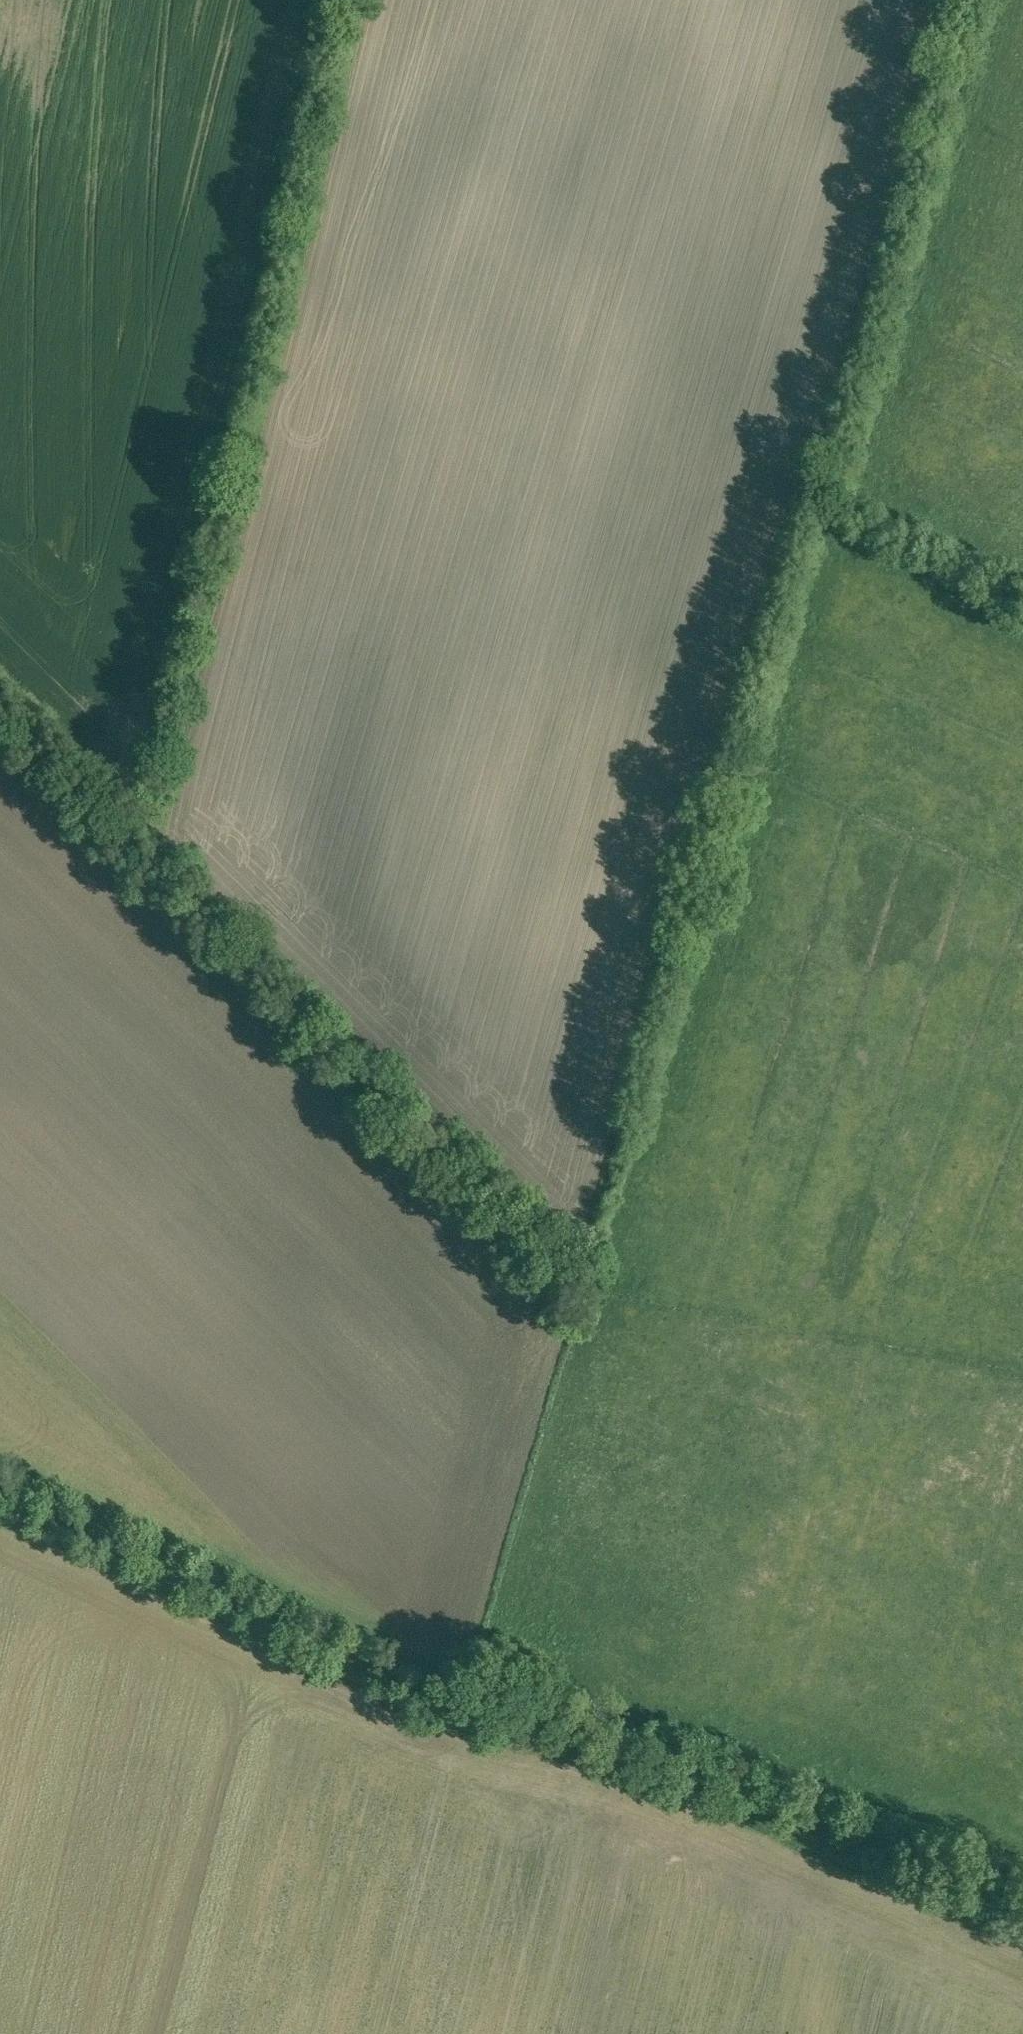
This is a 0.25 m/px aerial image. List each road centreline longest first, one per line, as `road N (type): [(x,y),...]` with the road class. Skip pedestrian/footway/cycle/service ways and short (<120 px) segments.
road 1 (track): [(1022,1897),(571,1705),(478,1713),(0,1479)]

